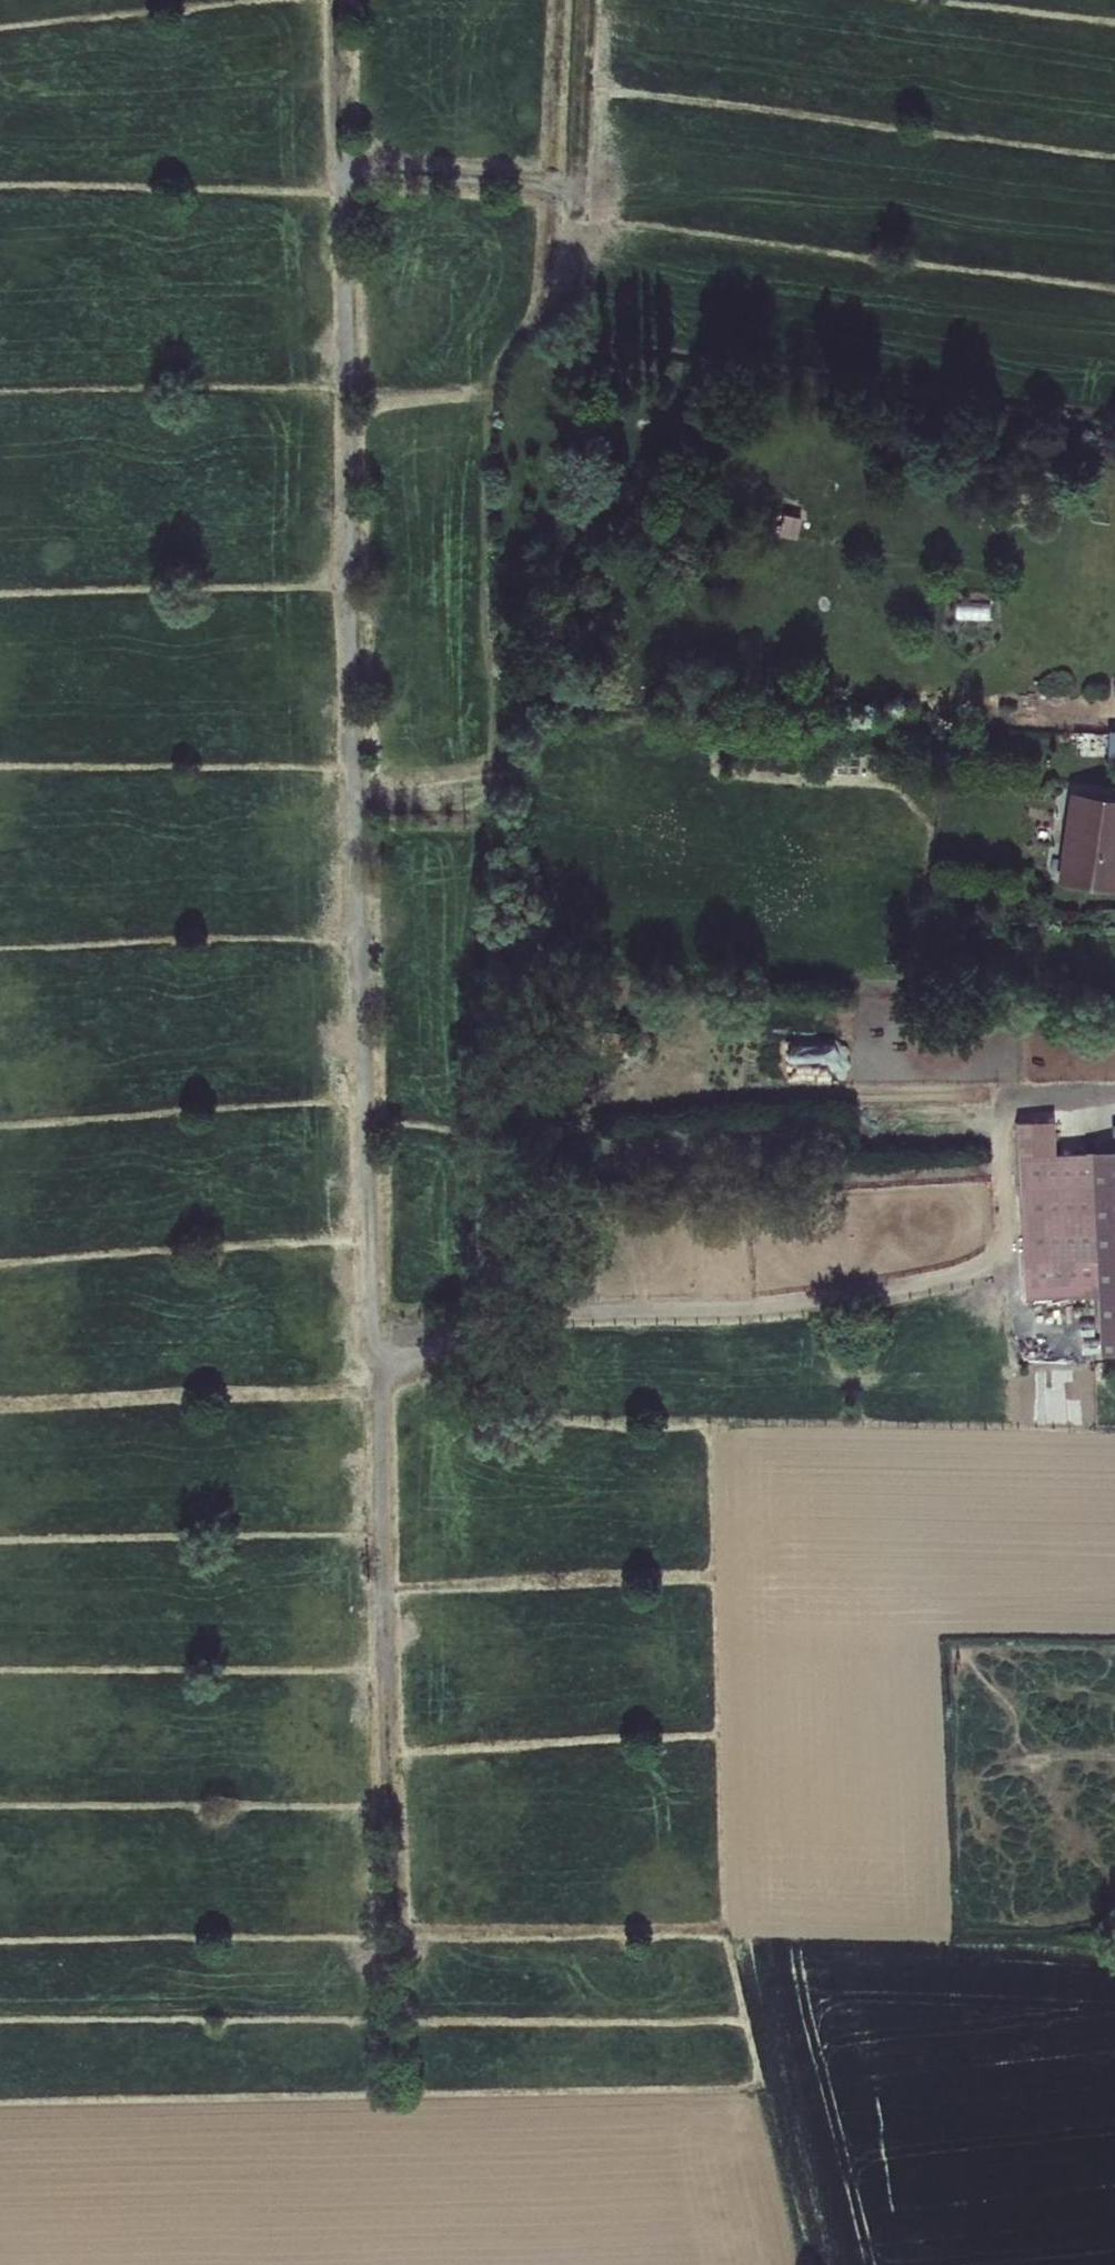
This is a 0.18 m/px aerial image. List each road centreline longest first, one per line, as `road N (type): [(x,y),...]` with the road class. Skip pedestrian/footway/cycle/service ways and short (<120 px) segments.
road 1 (track): [(601,1325),(781,1321),(992,1269),(990,1140),(1031,1098),(1114,1087)]

